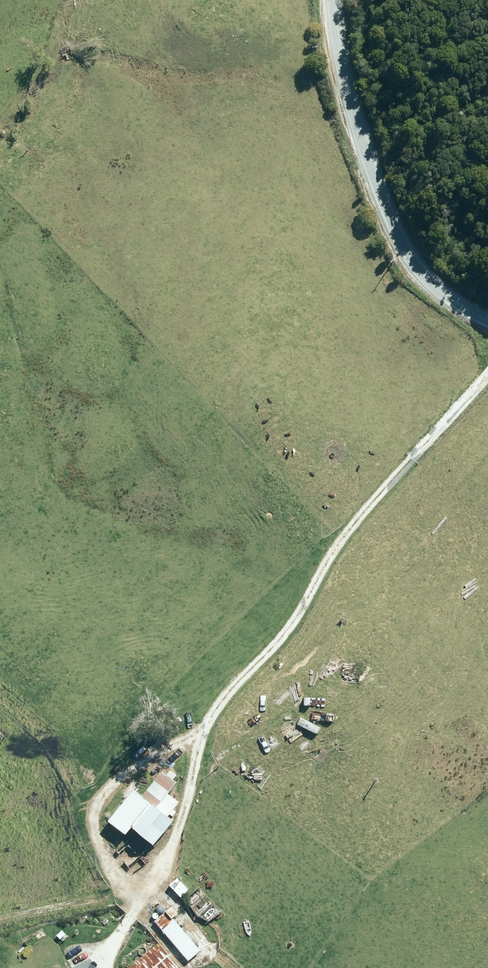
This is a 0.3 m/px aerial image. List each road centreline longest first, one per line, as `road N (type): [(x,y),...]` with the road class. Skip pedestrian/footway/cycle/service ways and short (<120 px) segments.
road 1 (track): [(0,925),(159,888),(208,727),(280,649),(331,562),(487,375)]
road 2 (unclassified): [(487,325),(406,266),(334,85),(327,0)]
road 3 (track): [(0,704),(44,737),(128,898)]
road 4 (track): [(319,702),(189,785)]

